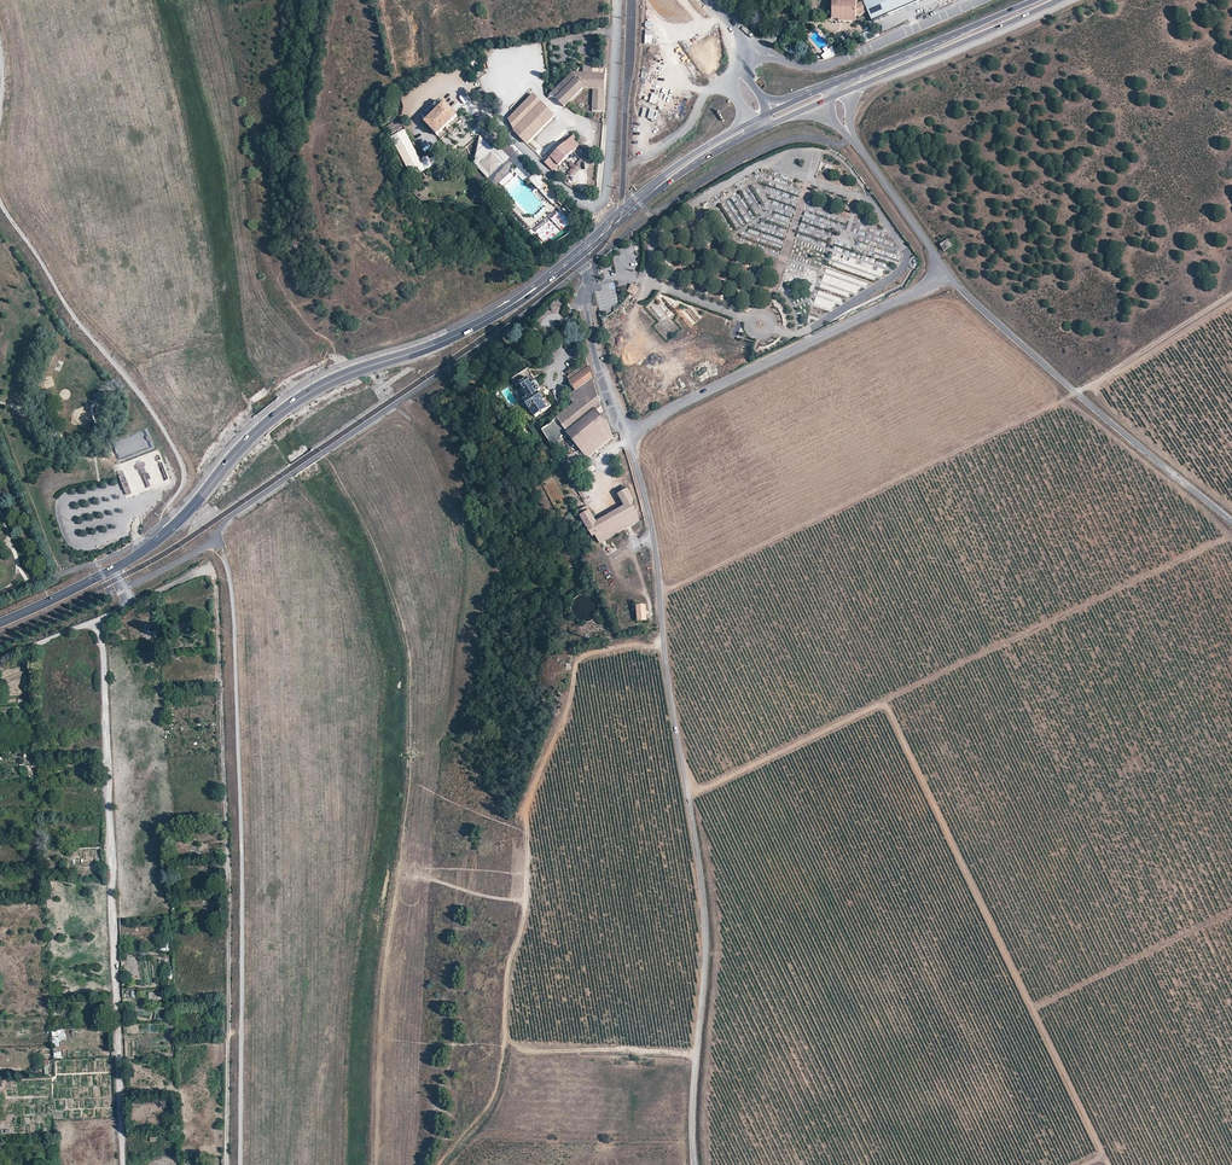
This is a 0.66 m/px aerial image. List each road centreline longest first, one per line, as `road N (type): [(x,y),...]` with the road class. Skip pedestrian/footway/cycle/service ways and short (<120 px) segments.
road 1 (unclassified): [(625,434),(656,554),(702,883),(707,946),(694,1164)]
road 2 (track): [(1111,1164),(888,707),(705,788),(686,786)]
road 3 (track): [(226,1164),(229,914),(217,577),(196,571),(96,624)]
road 4 (track): [(660,591),(1053,407),(1231,297)]
road 5 (track): [(665,645),(590,653),(576,667),(569,706),(528,806),(525,914),(496,1092),(440,1164)]
road 6 (track): [(240,1164),(243,883),(225,560)]
road 7 (track): [(96,624),(103,640),(121,1164)]
road 8 (tertiary): [(1231,526),(948,276)]
road 9 (unclassified): [(625,434),(948,276)]
road 10 (unclassified): [(618,0),(601,204),(591,206),(563,188),(504,128)]
road 11 (secondary): [(525,296),(438,343),(336,377),(261,428)]
road 12 (unclassified): [(744,50),(827,64),(979,0)]
road 13 (secondary): [(1034,0),(833,85)]
road 14 (track): [(1035,1007),(1231,913)]
road 15 (secondary): [(860,85),(1058,0)]
road 16 (track): [(505,1032),(517,1046),(538,1050),(697,1054)]
road 17 (secondary): [(751,122),(679,163),(594,241)]
road 18 (secondary): [(594,241),(687,170),(755,132)]
road 19 (unclassified): [(584,262),(598,358),(625,434)]
road 20 (tertiary): [(948,276),(854,137)]
road 21 (secondary): [(115,568),(0,622)]
road 22 (secondary): [(205,490),(171,529),(115,568)]

